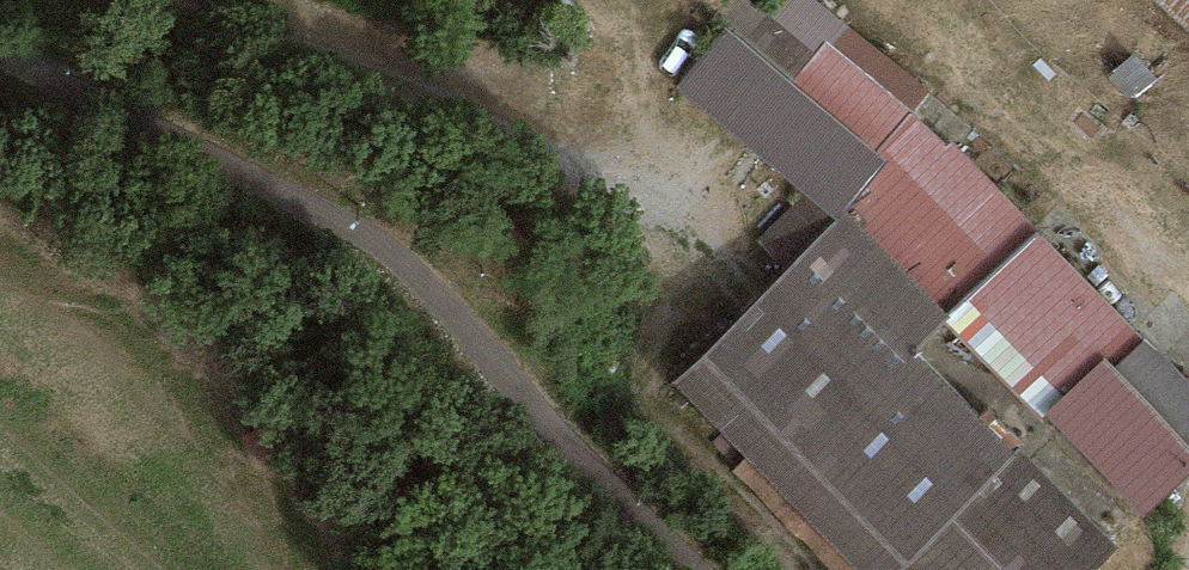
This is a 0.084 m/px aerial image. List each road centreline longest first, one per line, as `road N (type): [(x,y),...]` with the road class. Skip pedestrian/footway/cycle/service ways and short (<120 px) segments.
road 1 (unclassified): [(0,53),(256,169),(398,260),(699,569)]
road 2 (track): [(150,0),(398,91),(558,158),(655,210)]

